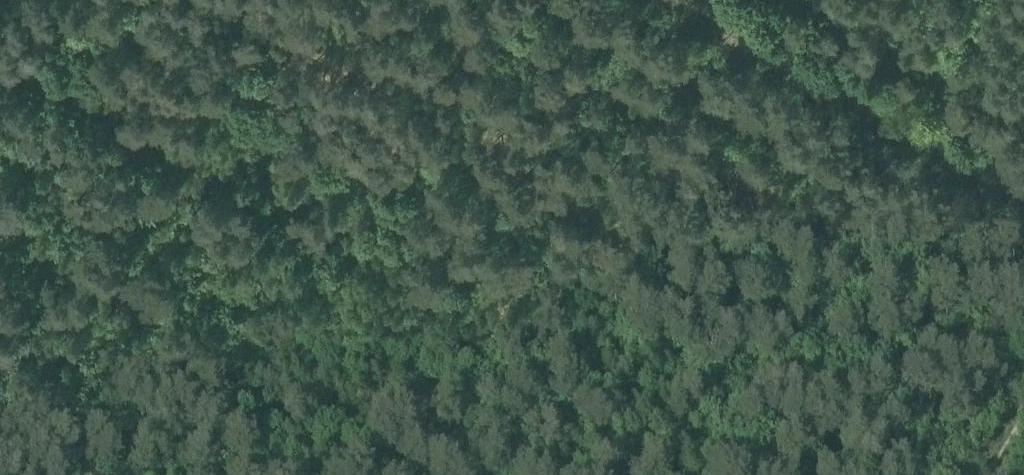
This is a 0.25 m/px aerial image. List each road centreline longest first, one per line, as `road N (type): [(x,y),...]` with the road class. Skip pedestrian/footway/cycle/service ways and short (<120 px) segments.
road 1 (track): [(1023,190),(695,0)]

